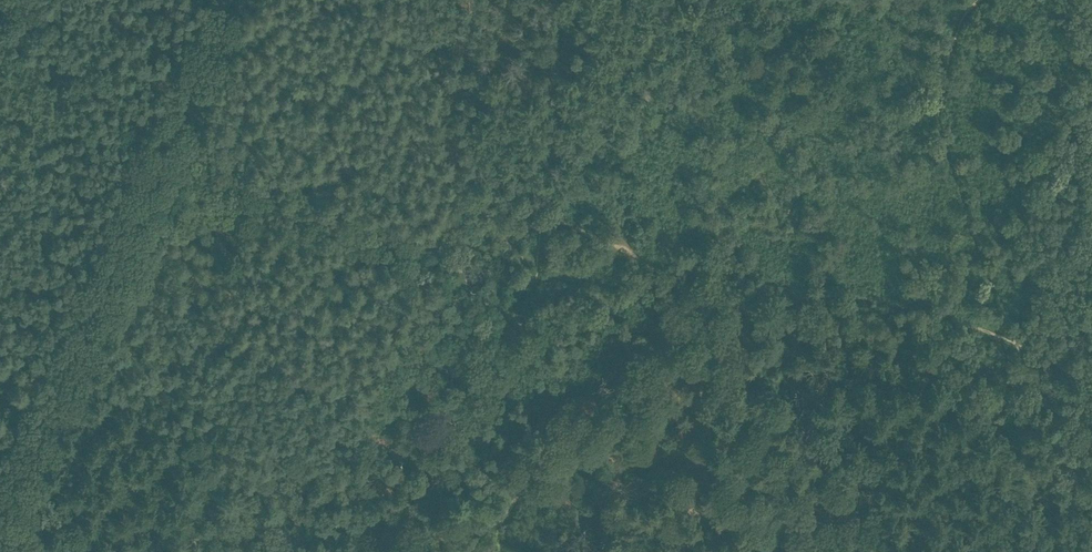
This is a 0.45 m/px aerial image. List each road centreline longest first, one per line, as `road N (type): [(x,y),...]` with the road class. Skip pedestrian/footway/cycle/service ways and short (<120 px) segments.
road 1 (track): [(5,506),(221,0)]
road 2 (track): [(518,316),(599,329),(863,305),(1001,347)]

